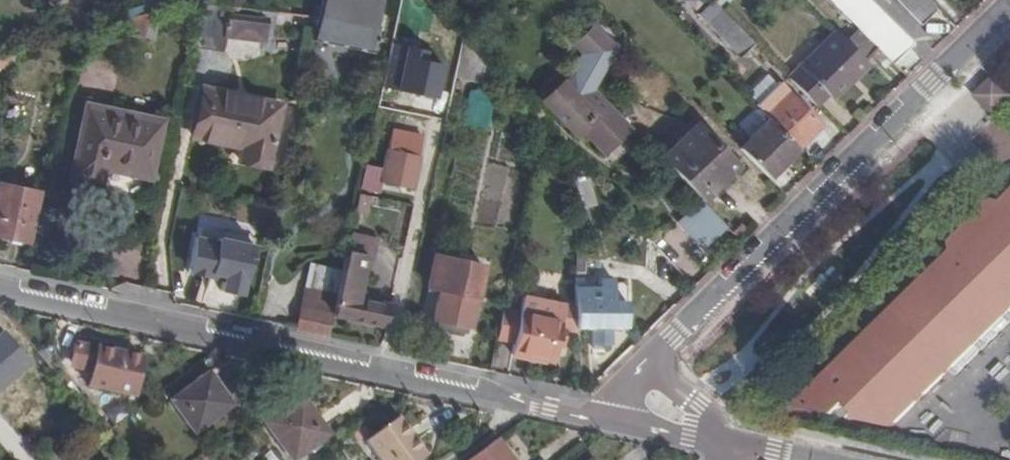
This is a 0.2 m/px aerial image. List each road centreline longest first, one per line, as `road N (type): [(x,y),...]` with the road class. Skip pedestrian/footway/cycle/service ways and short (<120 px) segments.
road 1 (residential): [(0,291),(607,420)]
road 2 (residential): [(1007,0),(687,314),(622,388),(607,420)]

